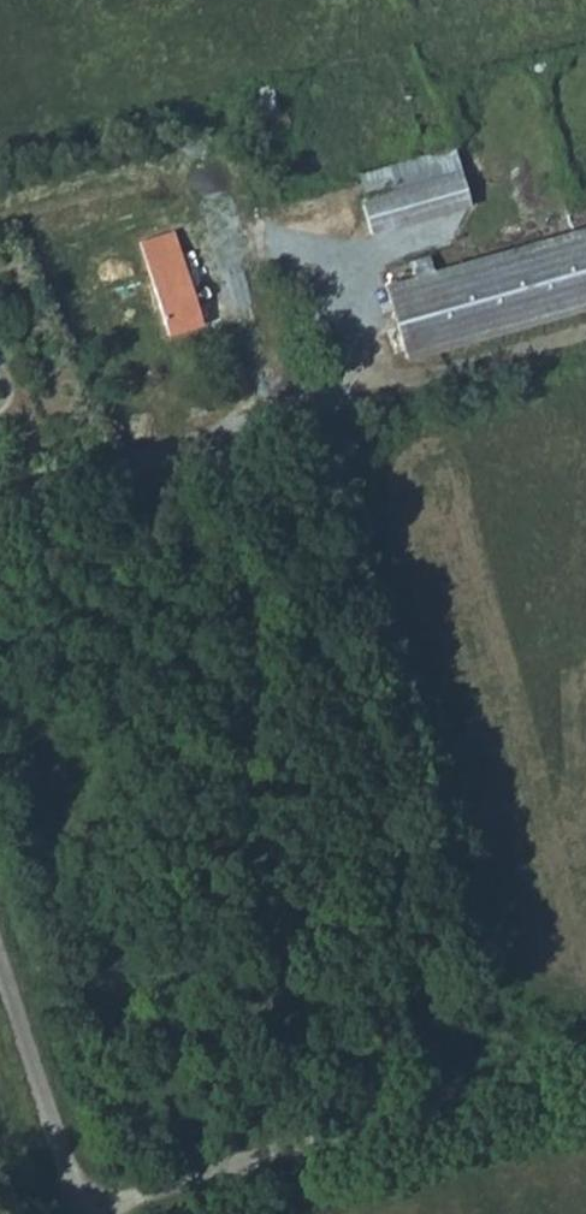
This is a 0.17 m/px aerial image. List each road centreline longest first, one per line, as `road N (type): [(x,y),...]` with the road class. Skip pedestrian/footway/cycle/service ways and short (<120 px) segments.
road 1 (track): [(0,200),(76,178),(141,172),(193,194),(219,232),(273,413),(456,372),(585,332)]
road 2 (unclassified): [(81,1213),(0,957)]

